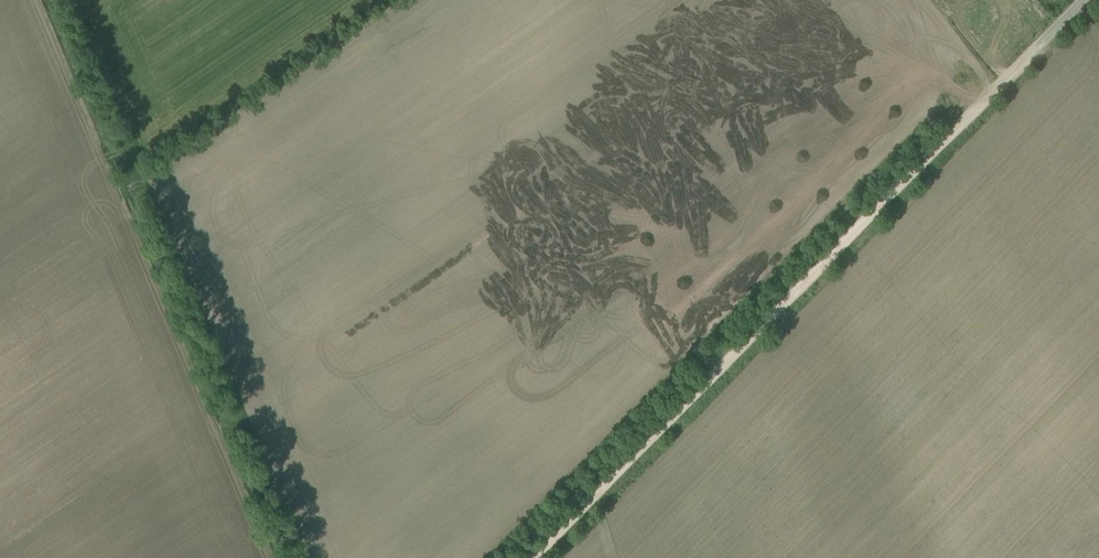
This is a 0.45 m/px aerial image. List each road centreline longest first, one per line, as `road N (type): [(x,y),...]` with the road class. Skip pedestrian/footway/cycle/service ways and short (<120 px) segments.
road 1 (track): [(532,557),(1041,43)]

